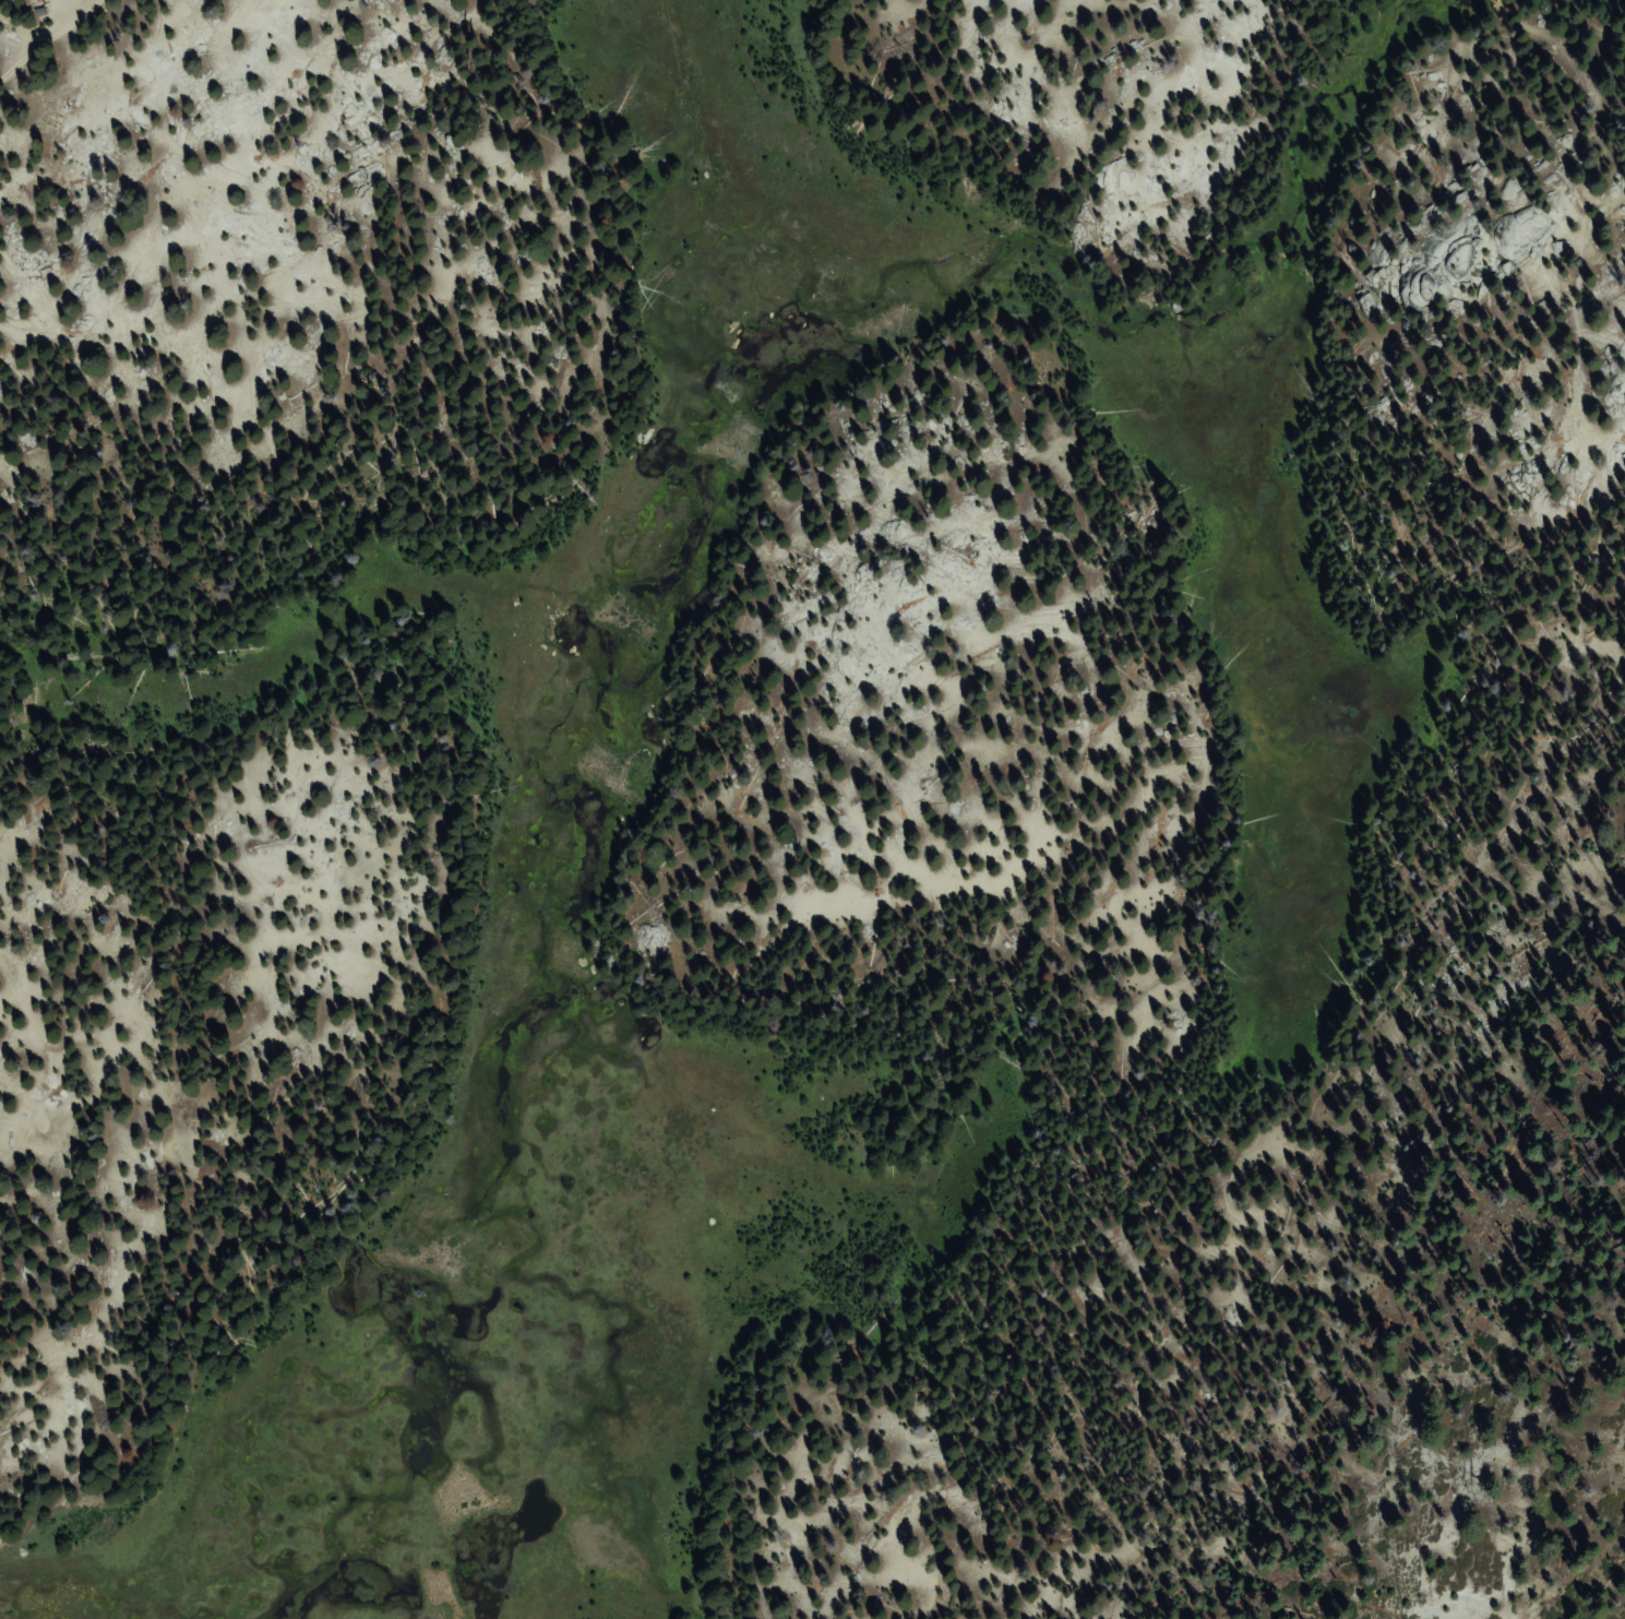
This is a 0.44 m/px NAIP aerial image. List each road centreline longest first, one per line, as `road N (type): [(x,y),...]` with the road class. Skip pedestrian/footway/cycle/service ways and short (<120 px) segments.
road 1 (track): [(83,0),(0,98)]

